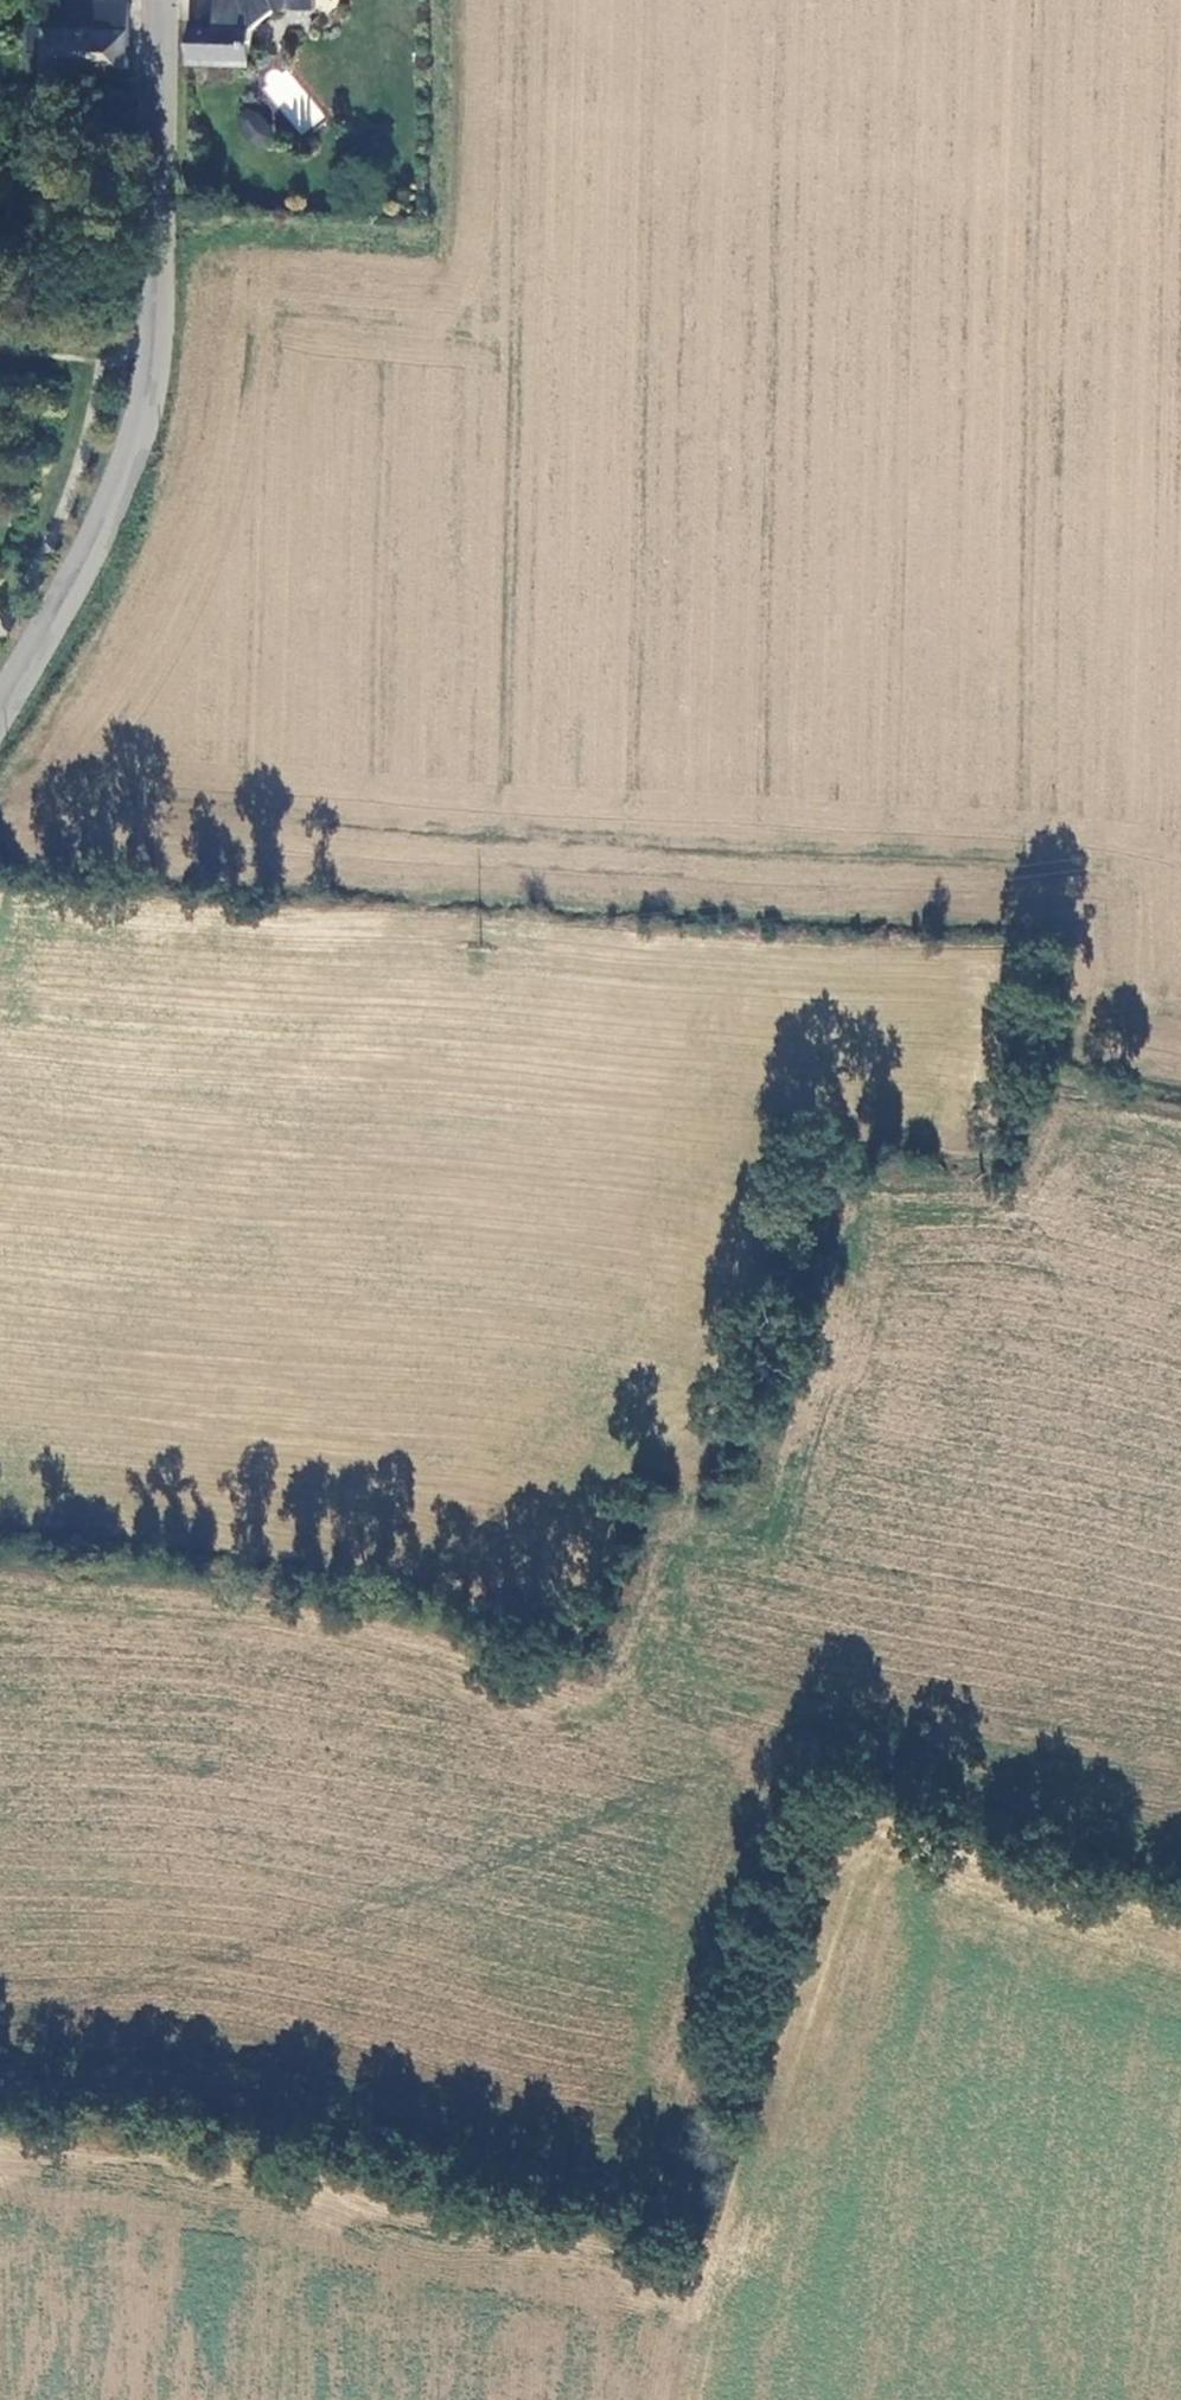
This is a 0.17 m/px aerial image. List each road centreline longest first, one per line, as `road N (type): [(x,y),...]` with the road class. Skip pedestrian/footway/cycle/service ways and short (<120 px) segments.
road 1 (unclassified): [(164,0),(151,402),(97,546),(0,727)]

